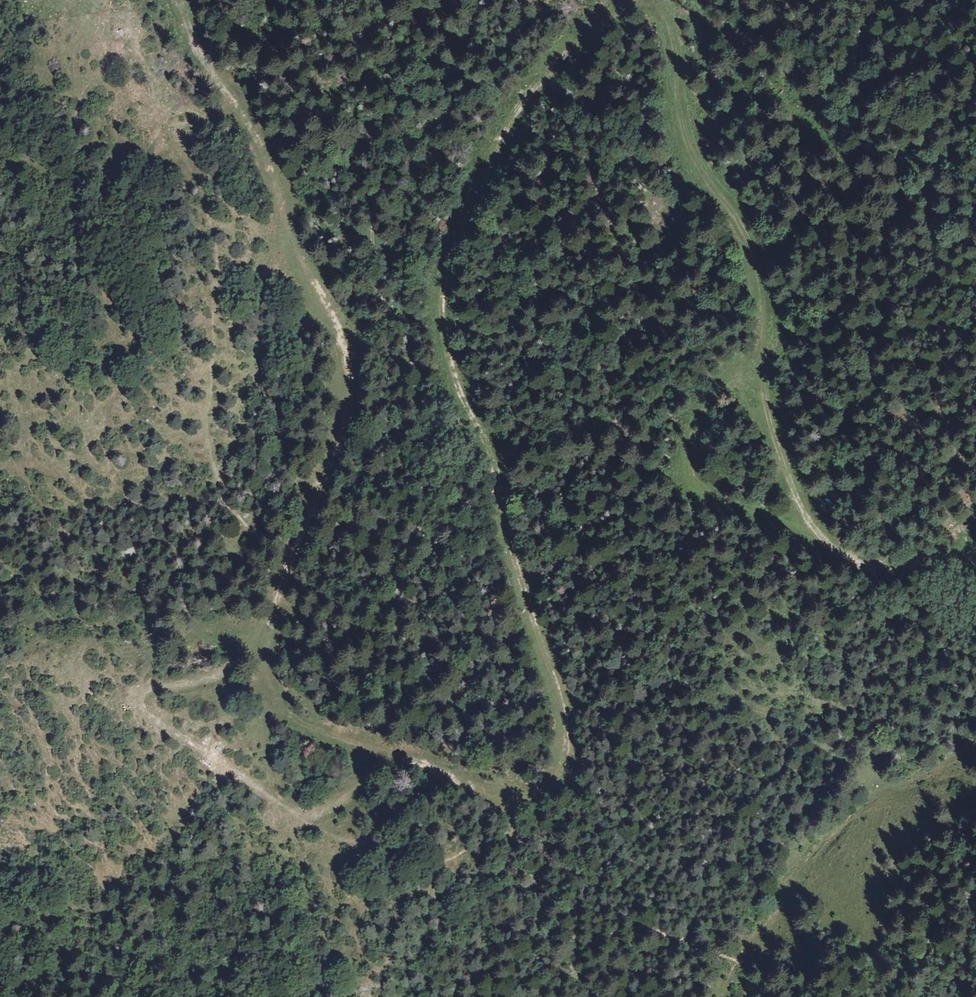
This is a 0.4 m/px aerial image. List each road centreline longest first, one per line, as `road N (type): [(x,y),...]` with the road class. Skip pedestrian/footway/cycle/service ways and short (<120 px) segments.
road 1 (track): [(185,0),(276,181),(349,363),(344,444),(288,564),(262,645),(264,669),(290,710),(317,726),(508,792)]
road 2 (track): [(508,792),(546,791),(564,762),(567,723),(493,456),(446,335),(441,296),(462,220),(514,111),(546,67),(618,0)]
road 3 (track): [(665,0),(679,98),(698,156),(758,236),(771,407),(815,529),(865,561),(975,550)]
road 4 (track): [(138,693),(147,716),(228,759),(307,821)]
road 5 (track): [(262,645),(221,674),(138,693)]

